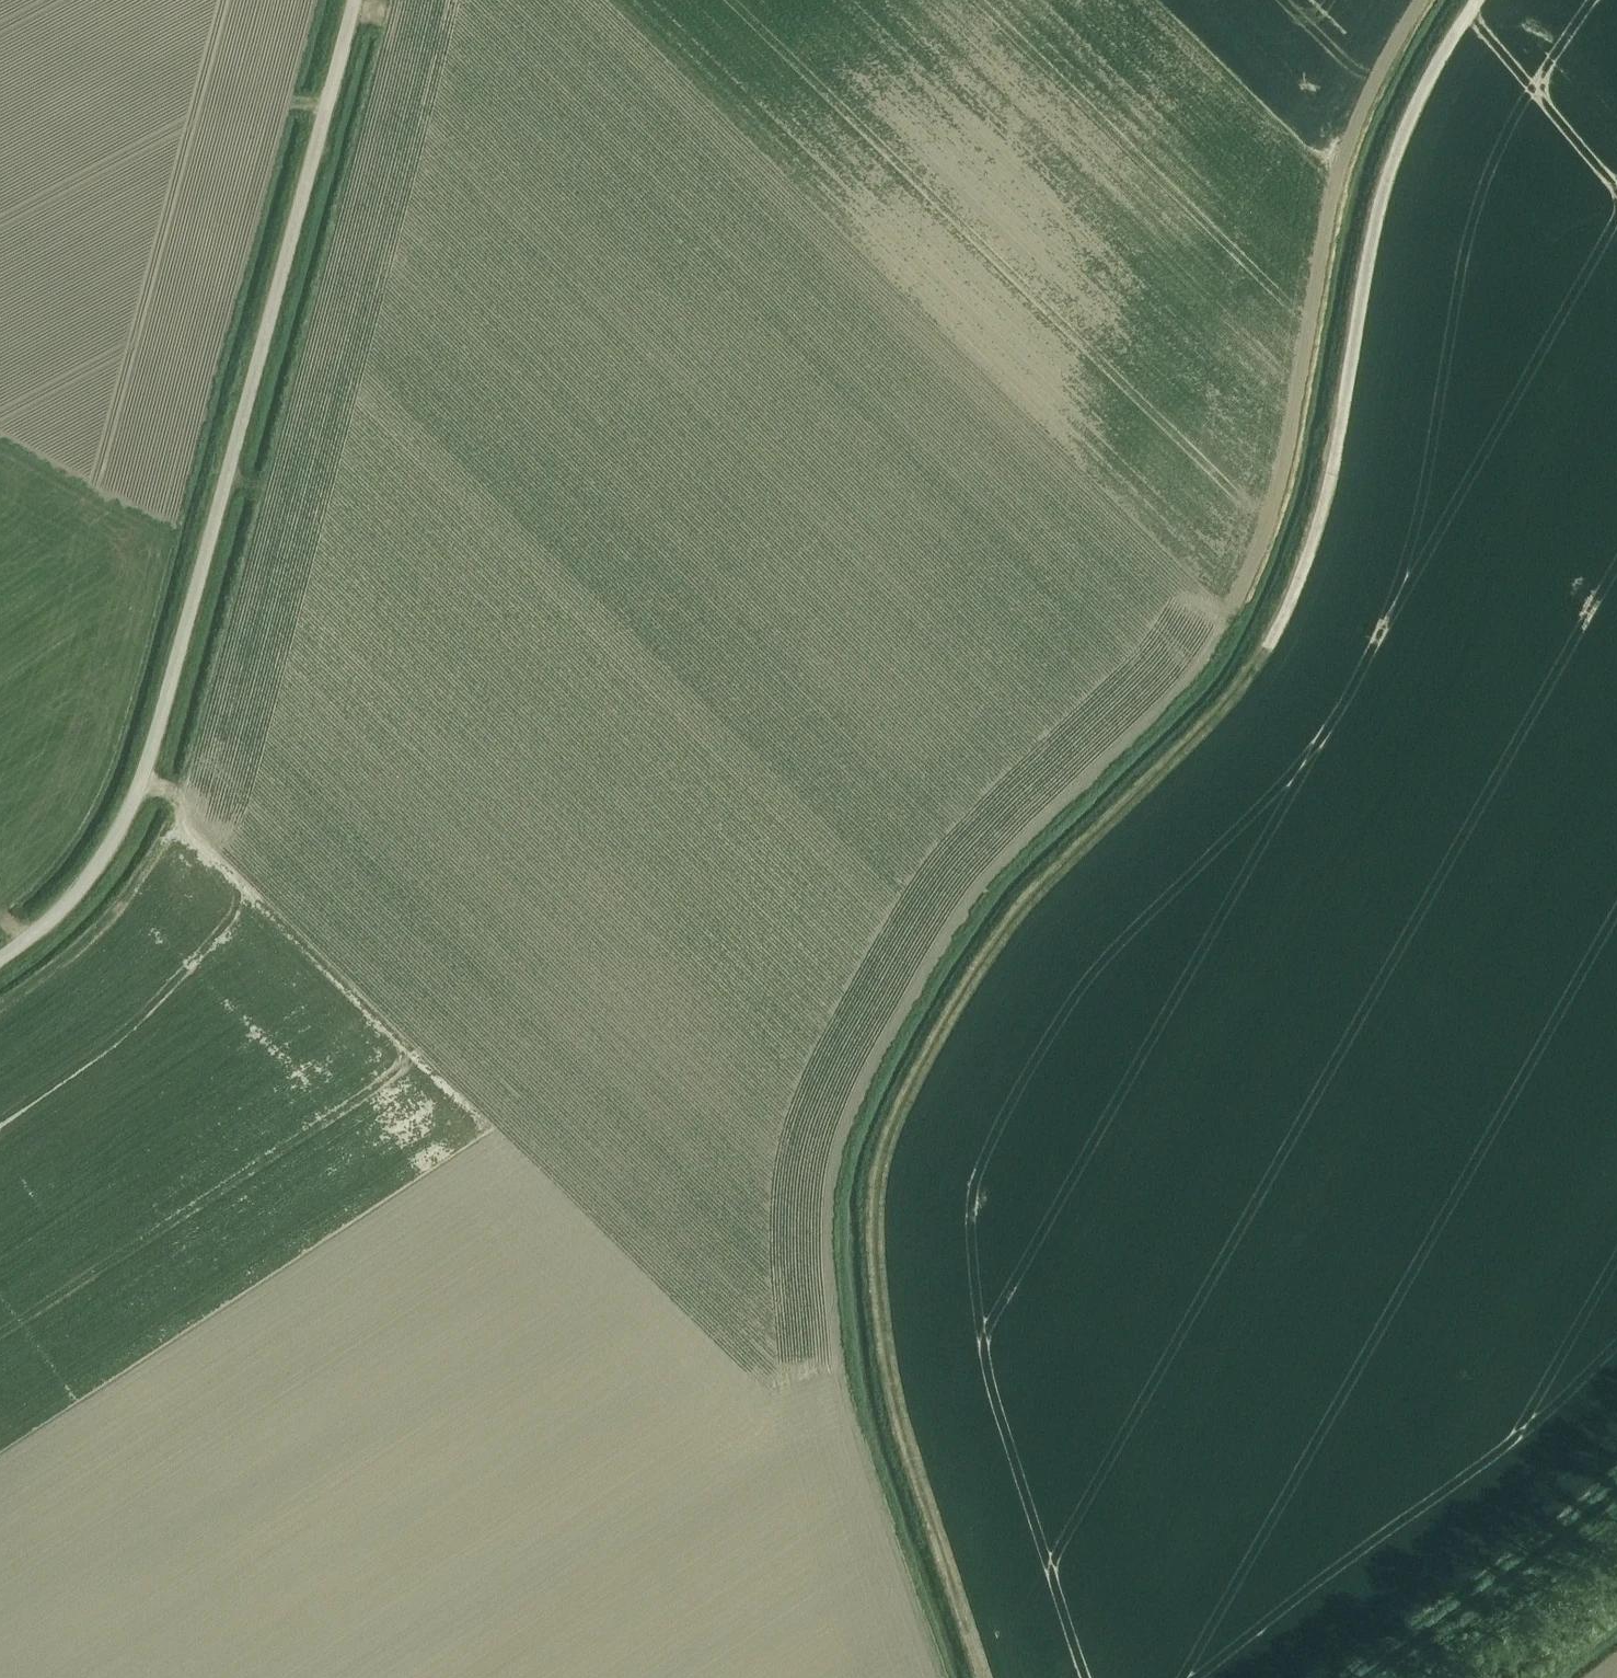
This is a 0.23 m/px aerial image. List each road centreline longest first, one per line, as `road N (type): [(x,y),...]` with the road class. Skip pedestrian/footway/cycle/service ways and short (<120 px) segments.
road 1 (unclassified): [(0,960),(83,900),(125,831),(361,0)]
road 2 (unclassified): [(1281,623),(1319,530),(1367,238),(1401,115),(1472,0)]

